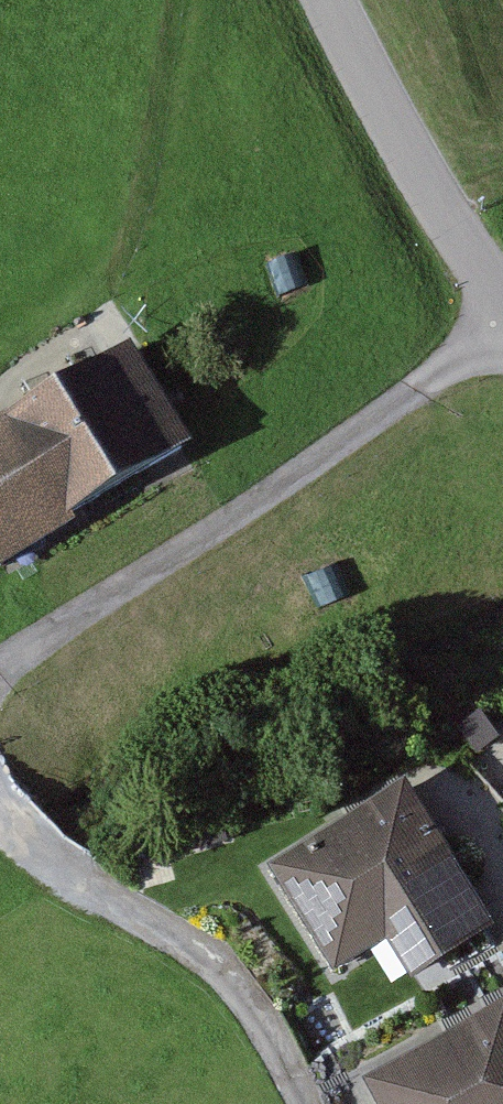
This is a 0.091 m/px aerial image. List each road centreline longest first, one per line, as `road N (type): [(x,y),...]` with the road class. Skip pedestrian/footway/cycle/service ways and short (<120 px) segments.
road 1 (track): [(0,672),(502,334)]
road 2 (track): [(306,1103),(287,1059),(216,962),(51,862),(0,805)]
road 3 (tertiary): [(334,0),(391,114),(502,299)]

